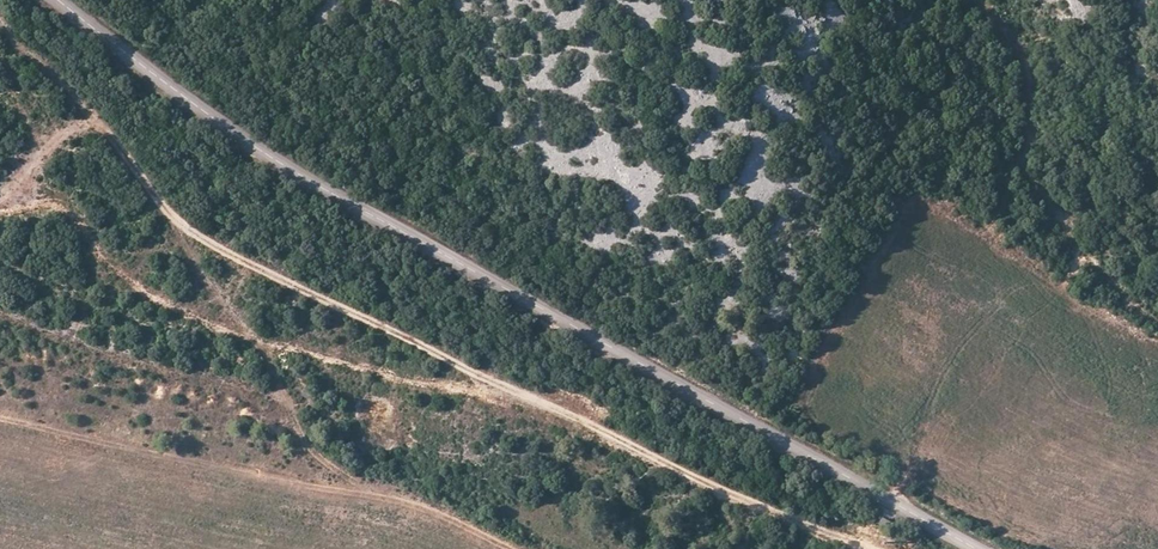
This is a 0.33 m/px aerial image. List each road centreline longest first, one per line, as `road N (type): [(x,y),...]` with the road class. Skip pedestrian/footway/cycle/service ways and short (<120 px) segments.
road 1 (tertiary): [(982,548),(399,235),(154,75),(65,0)]
road 2 (track): [(866,548),(737,499),(294,288),(175,217),(0,20)]

